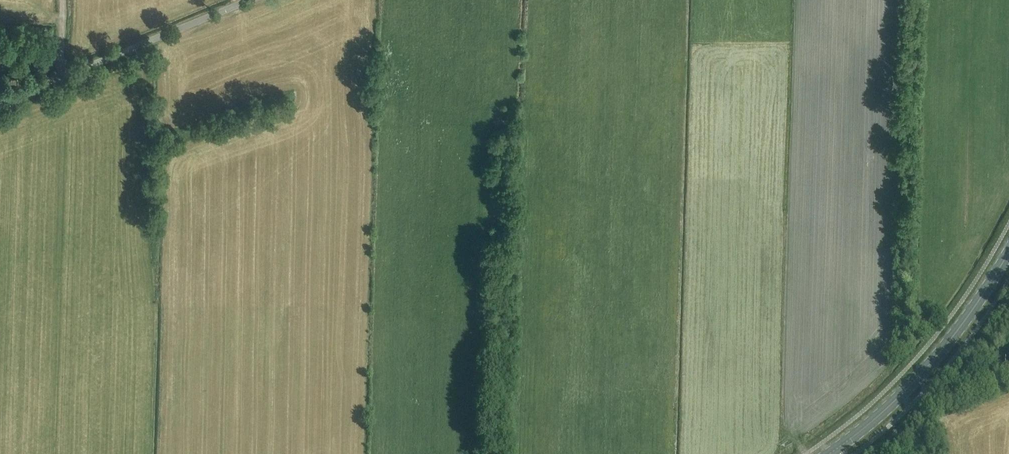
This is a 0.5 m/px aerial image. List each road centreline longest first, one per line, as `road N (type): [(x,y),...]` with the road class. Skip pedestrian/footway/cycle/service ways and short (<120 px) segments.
road 1 (primary): [(830,453),(938,355),(1008,252)]
road 2 (unclassified): [(0,102),(246,0)]

